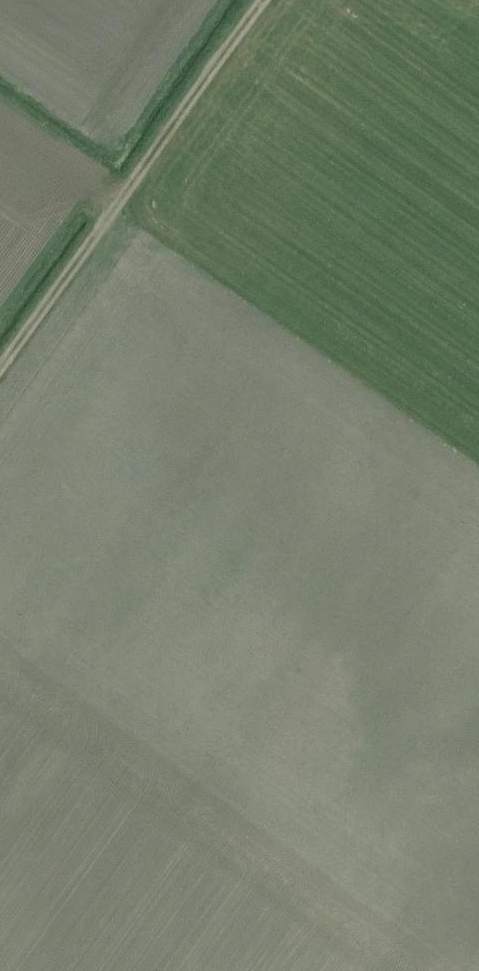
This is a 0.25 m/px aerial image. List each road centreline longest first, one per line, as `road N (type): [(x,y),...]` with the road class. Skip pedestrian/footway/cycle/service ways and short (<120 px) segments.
road 1 (track): [(0,366),(266,0)]

